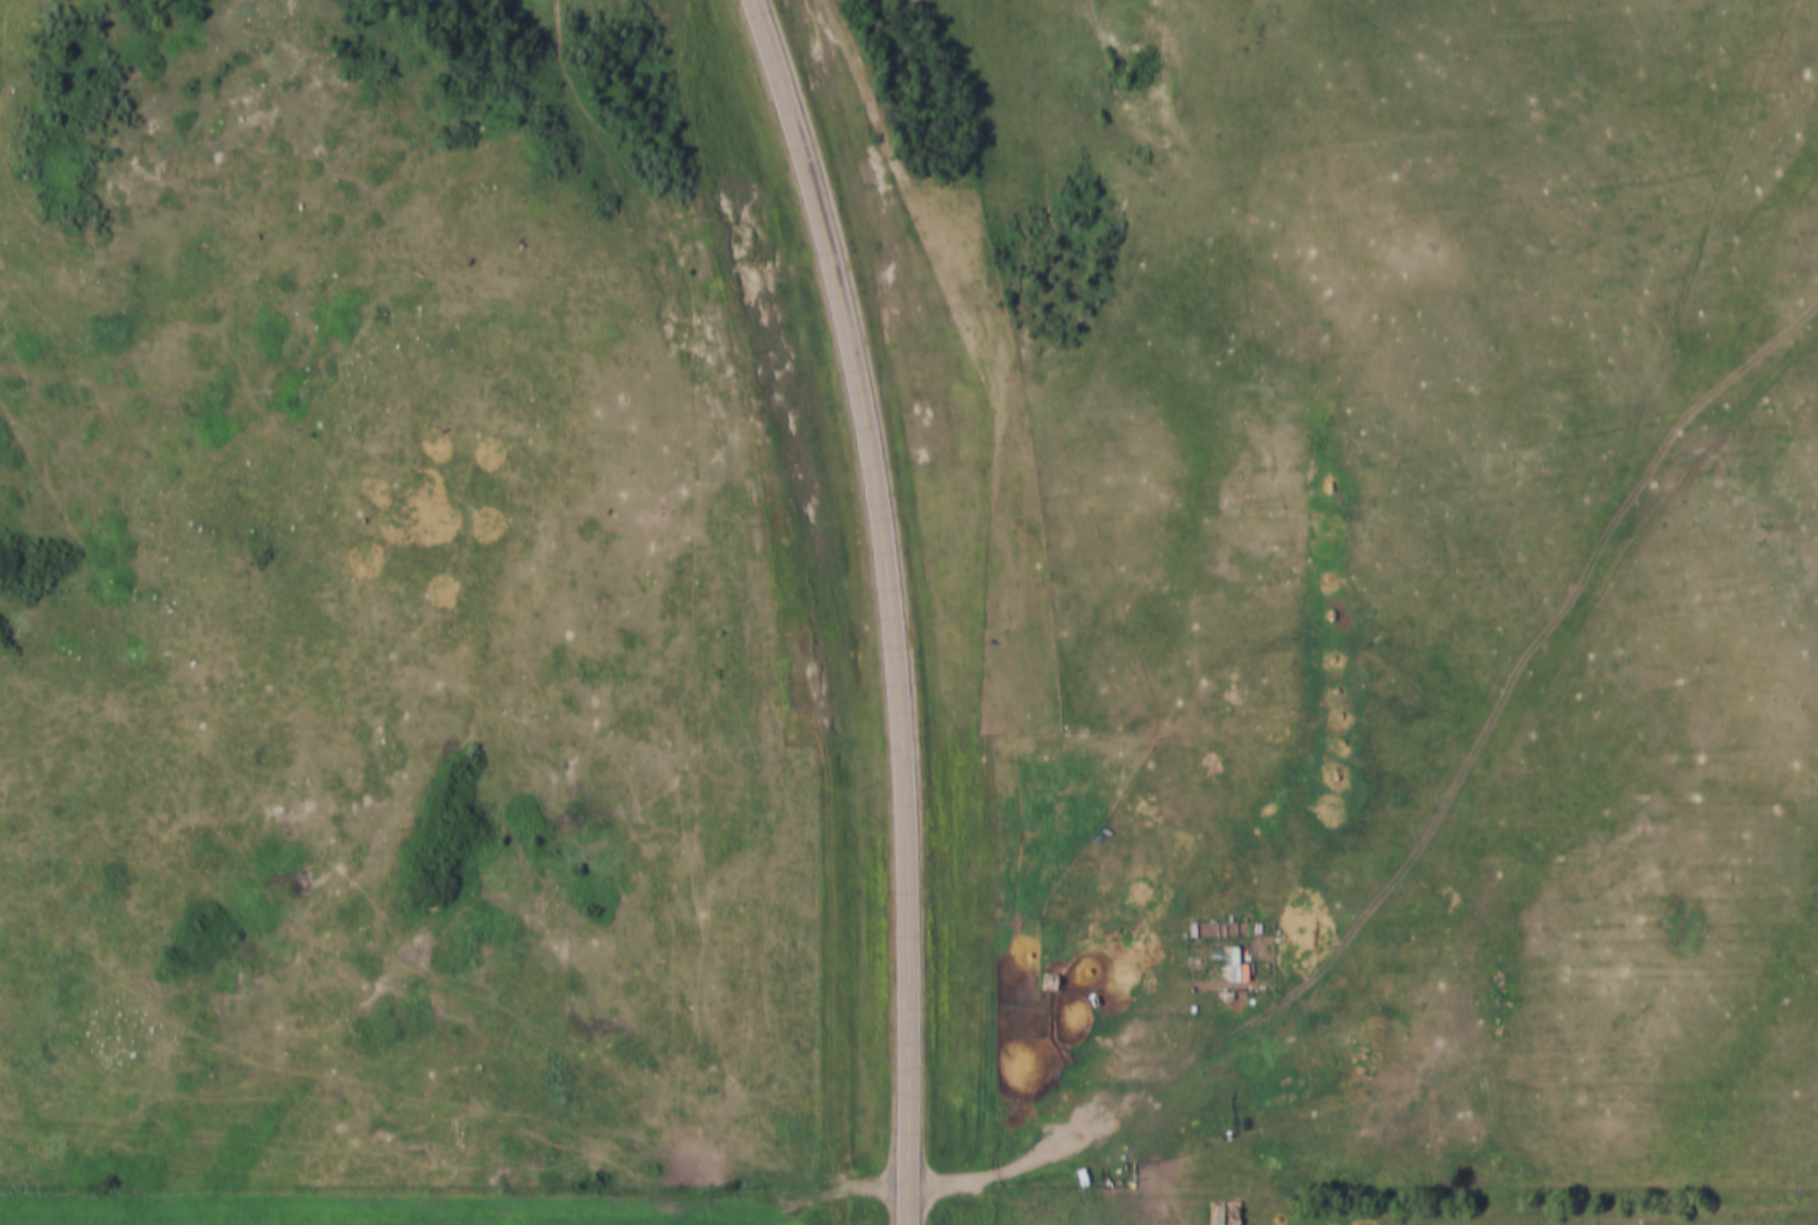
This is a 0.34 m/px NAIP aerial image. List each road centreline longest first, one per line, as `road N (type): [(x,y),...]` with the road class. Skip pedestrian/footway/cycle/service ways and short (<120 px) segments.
road 1 (primary): [(909,1224),(907,827),(871,467),(834,262),(758,0)]

